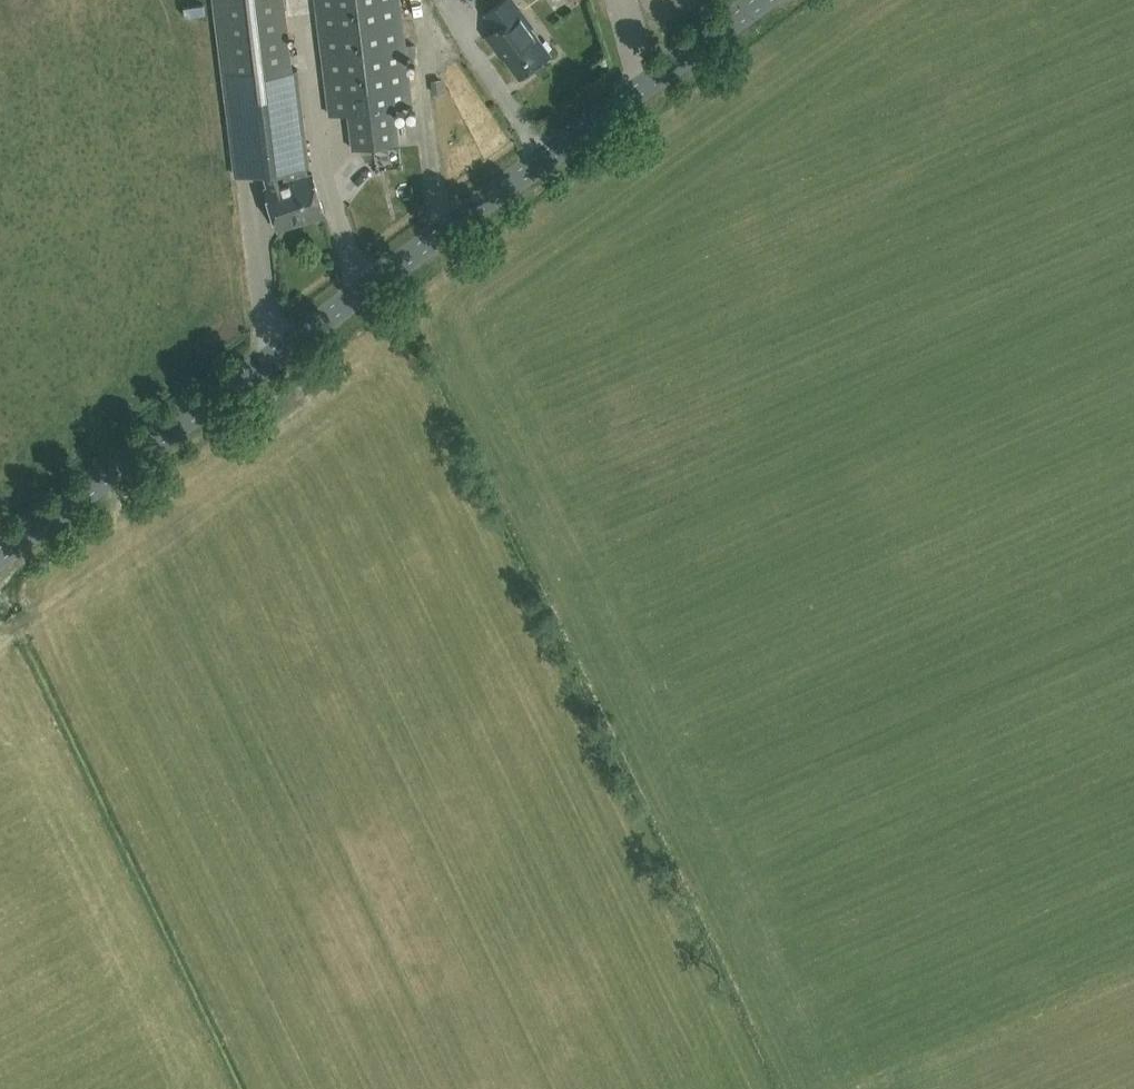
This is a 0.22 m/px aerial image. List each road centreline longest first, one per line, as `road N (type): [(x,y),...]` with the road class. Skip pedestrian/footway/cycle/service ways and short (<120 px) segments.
road 1 (tertiary): [(0,557),(763,0)]

